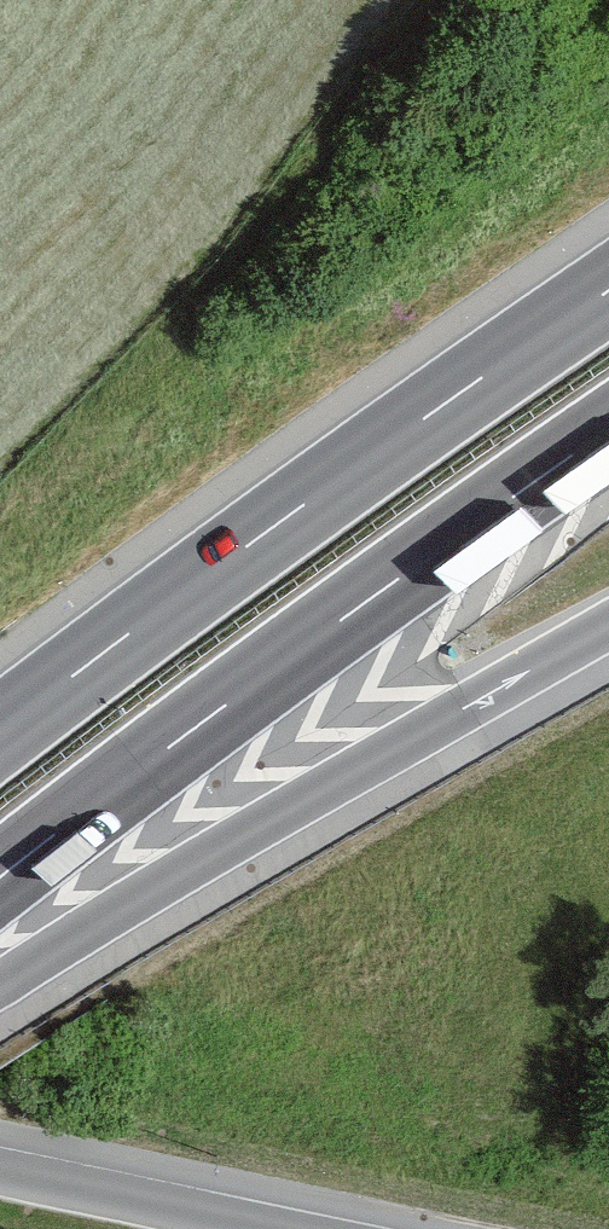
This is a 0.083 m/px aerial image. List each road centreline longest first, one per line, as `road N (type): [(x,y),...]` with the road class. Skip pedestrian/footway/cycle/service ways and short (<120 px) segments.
road 1 (motorway): [(0,875),(354,608),(608,429)]
road 2 (motorway): [(608,290),(290,511),(0,730)]
road 3 (motorway): [(0,989),(97,922),(608,623)]
road 4 (motorway): [(278,1228),(0,1171)]

